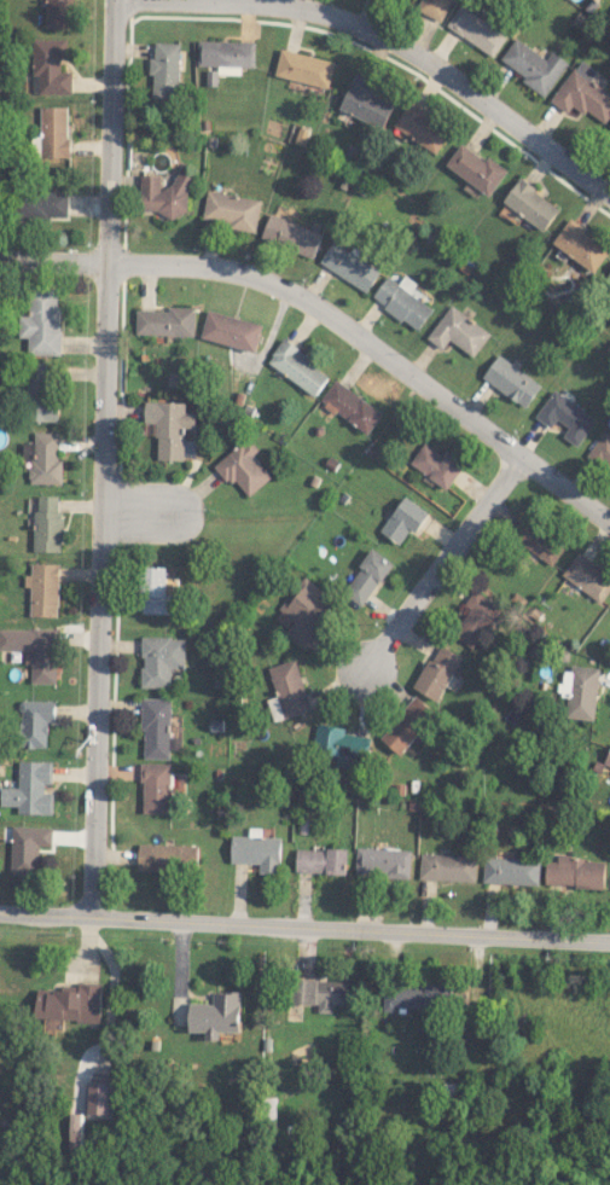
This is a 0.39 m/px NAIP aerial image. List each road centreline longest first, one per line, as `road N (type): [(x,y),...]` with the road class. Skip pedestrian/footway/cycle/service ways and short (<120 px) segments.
road 1 (residential): [(89,907),(115,0)]
road 2 (residential): [(0,261),(275,278),(609,521)]
road 3 (tertiary): [(0,905),(609,933)]
road 4 (residential): [(285,0),(385,34),(609,194)]
road 5 (residential): [(364,668),(512,452)]

